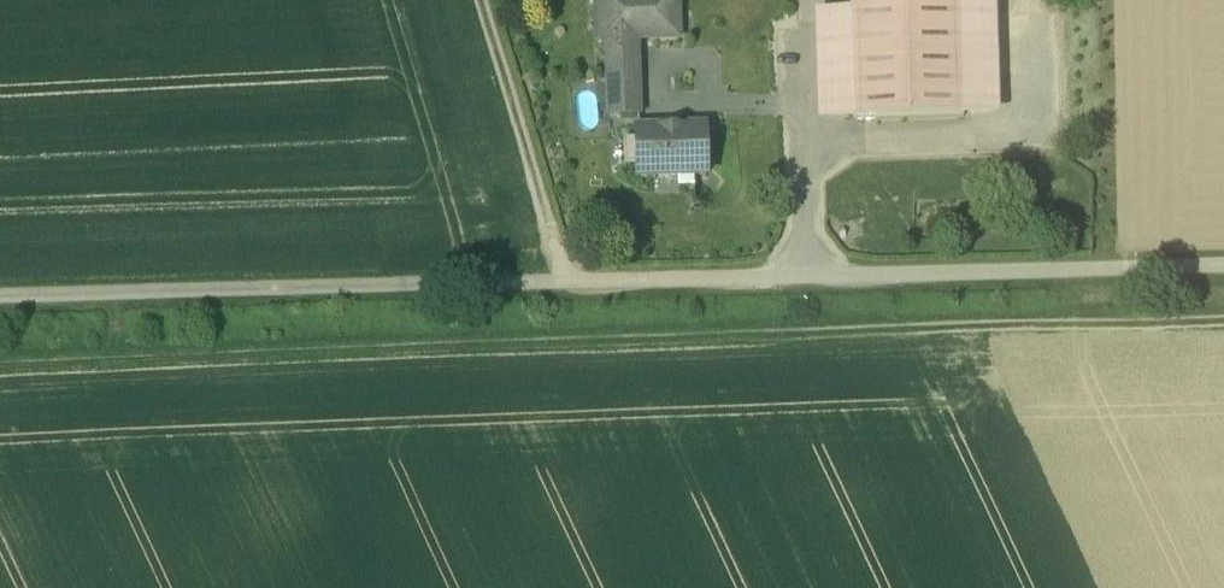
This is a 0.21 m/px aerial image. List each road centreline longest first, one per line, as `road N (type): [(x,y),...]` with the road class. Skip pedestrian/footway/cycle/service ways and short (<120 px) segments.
road 1 (track): [(1223,318),(0,367)]
road 2 (track): [(0,297),(1223,267)]
road 3 (track): [(571,282),(486,0)]

